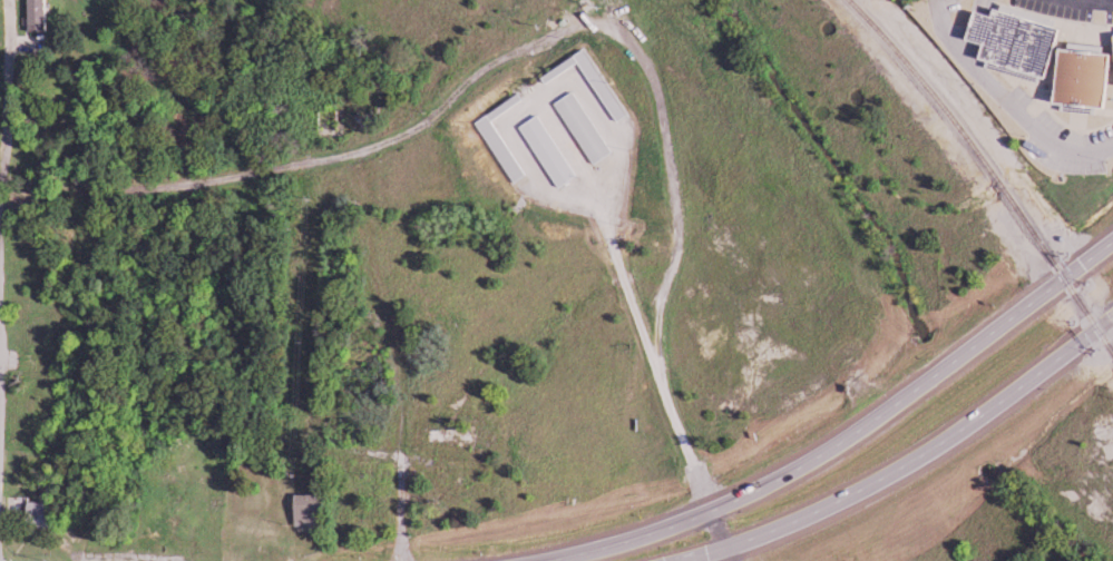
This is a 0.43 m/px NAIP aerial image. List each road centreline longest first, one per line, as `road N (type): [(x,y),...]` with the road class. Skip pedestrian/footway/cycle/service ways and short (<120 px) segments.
road 1 (primary): [(1112,241),(830,449),(706,515),(547,560)]
road 2 (primary): [(685,560),(841,501),(1034,375)]

